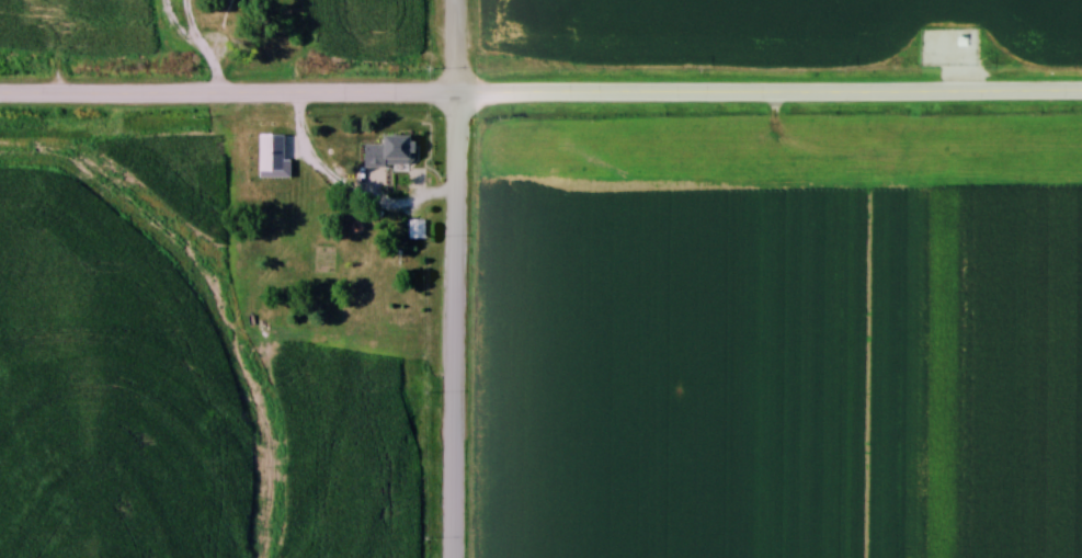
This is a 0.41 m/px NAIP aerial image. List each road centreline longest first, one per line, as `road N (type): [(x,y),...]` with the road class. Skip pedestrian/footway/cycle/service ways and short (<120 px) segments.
road 1 (tertiary): [(0,96),(1081,95)]
road 2 (residential): [(458,0),(457,557)]

